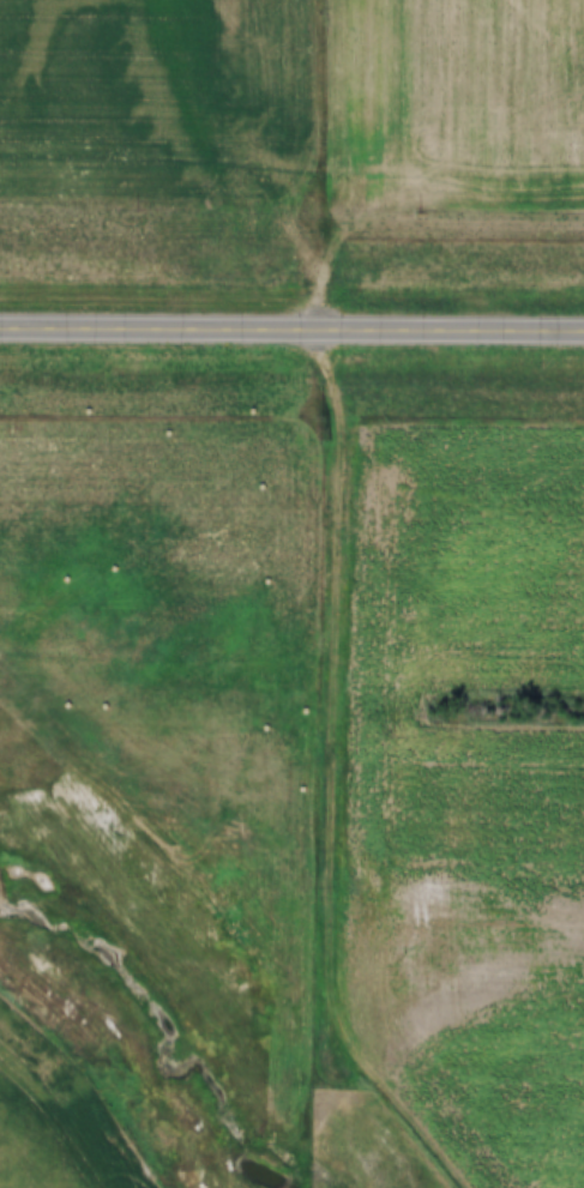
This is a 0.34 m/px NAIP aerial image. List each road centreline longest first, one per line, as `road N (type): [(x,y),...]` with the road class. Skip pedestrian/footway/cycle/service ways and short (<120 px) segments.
road 1 (track): [(468,1187),(380,1073),(344,963),(350,532),(343,417),(323,351),(319,257),(302,222),(325,153),(325,0)]
road 2 (primary): [(0,327),(583,331)]

